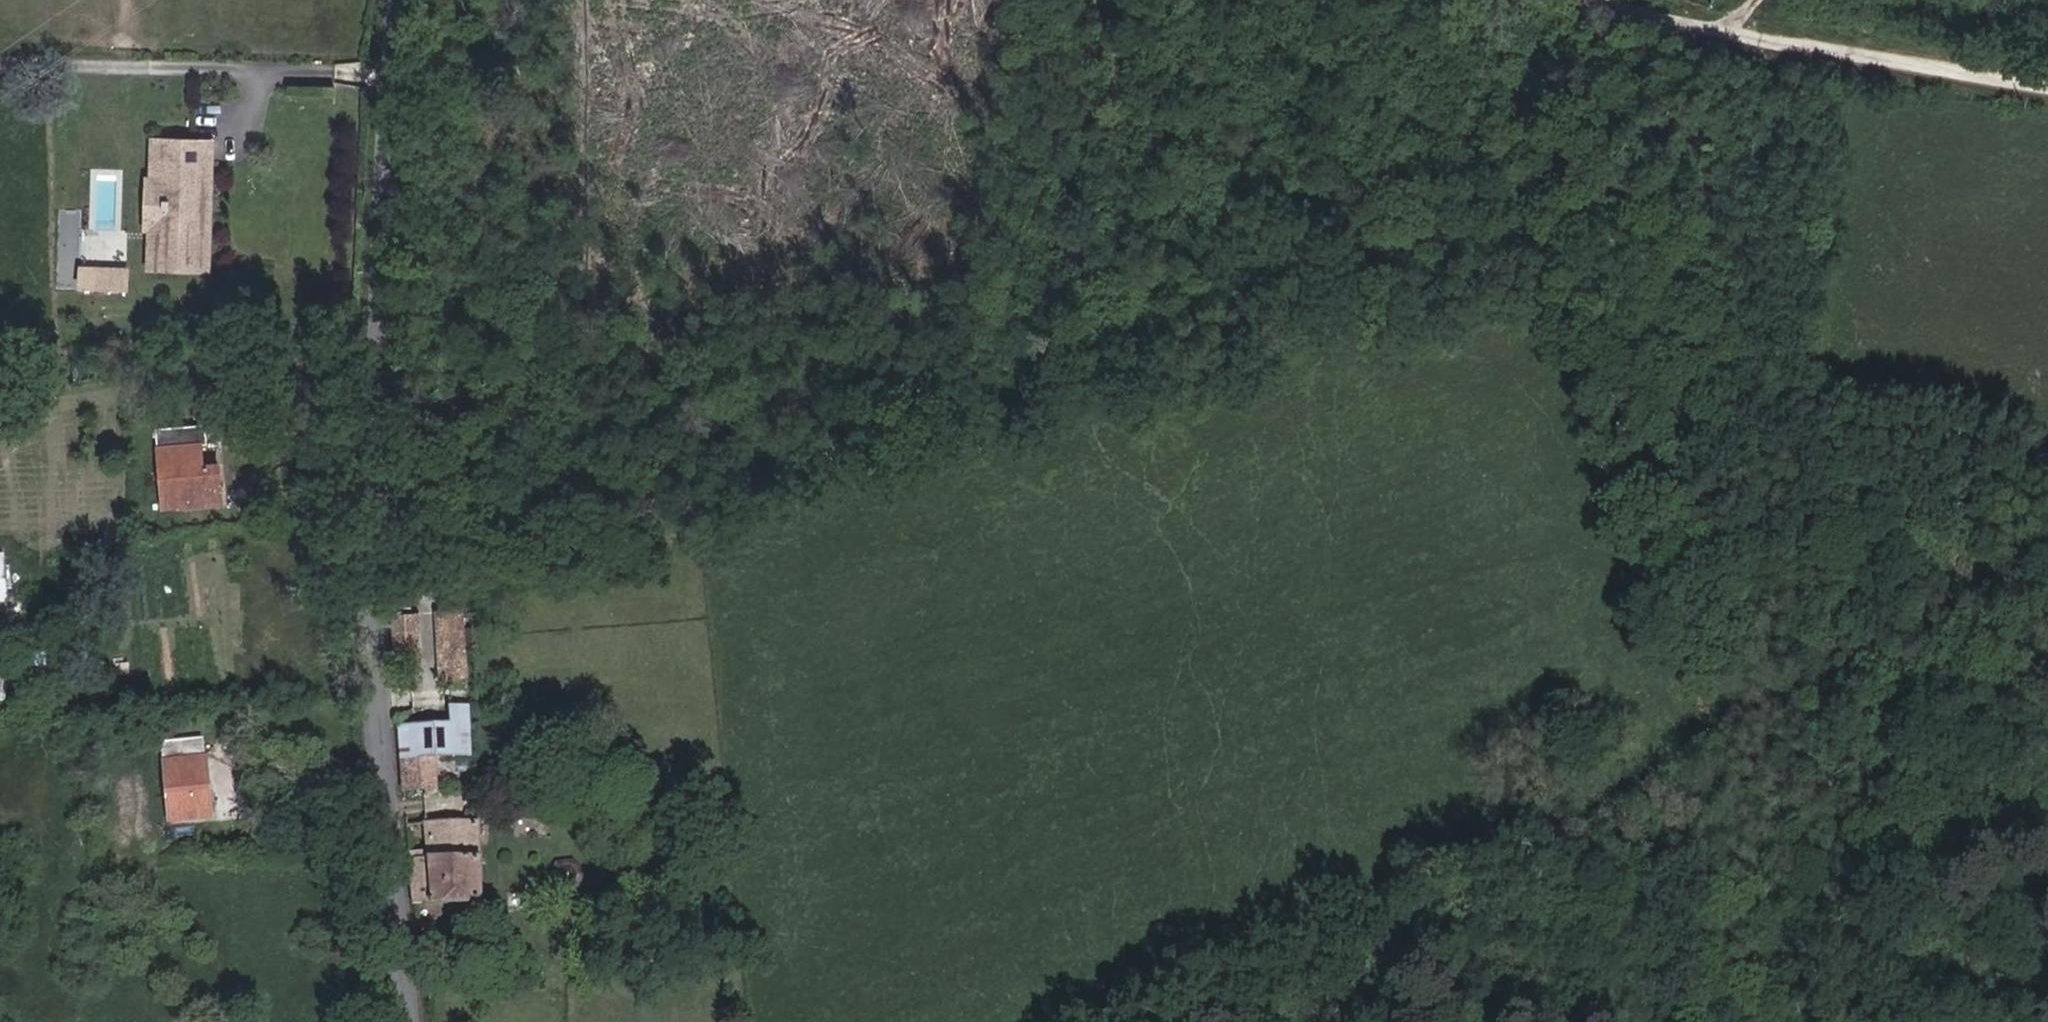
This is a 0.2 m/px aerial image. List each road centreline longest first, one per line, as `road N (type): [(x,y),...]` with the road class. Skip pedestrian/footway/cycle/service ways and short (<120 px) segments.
road 1 (tertiary): [(416,1021),(392,800),(360,273),(373,69)]
road 2 (track): [(2047,82),(1689,25),(1591,0)]
road 3 (unclassified): [(0,64),(373,69)]

